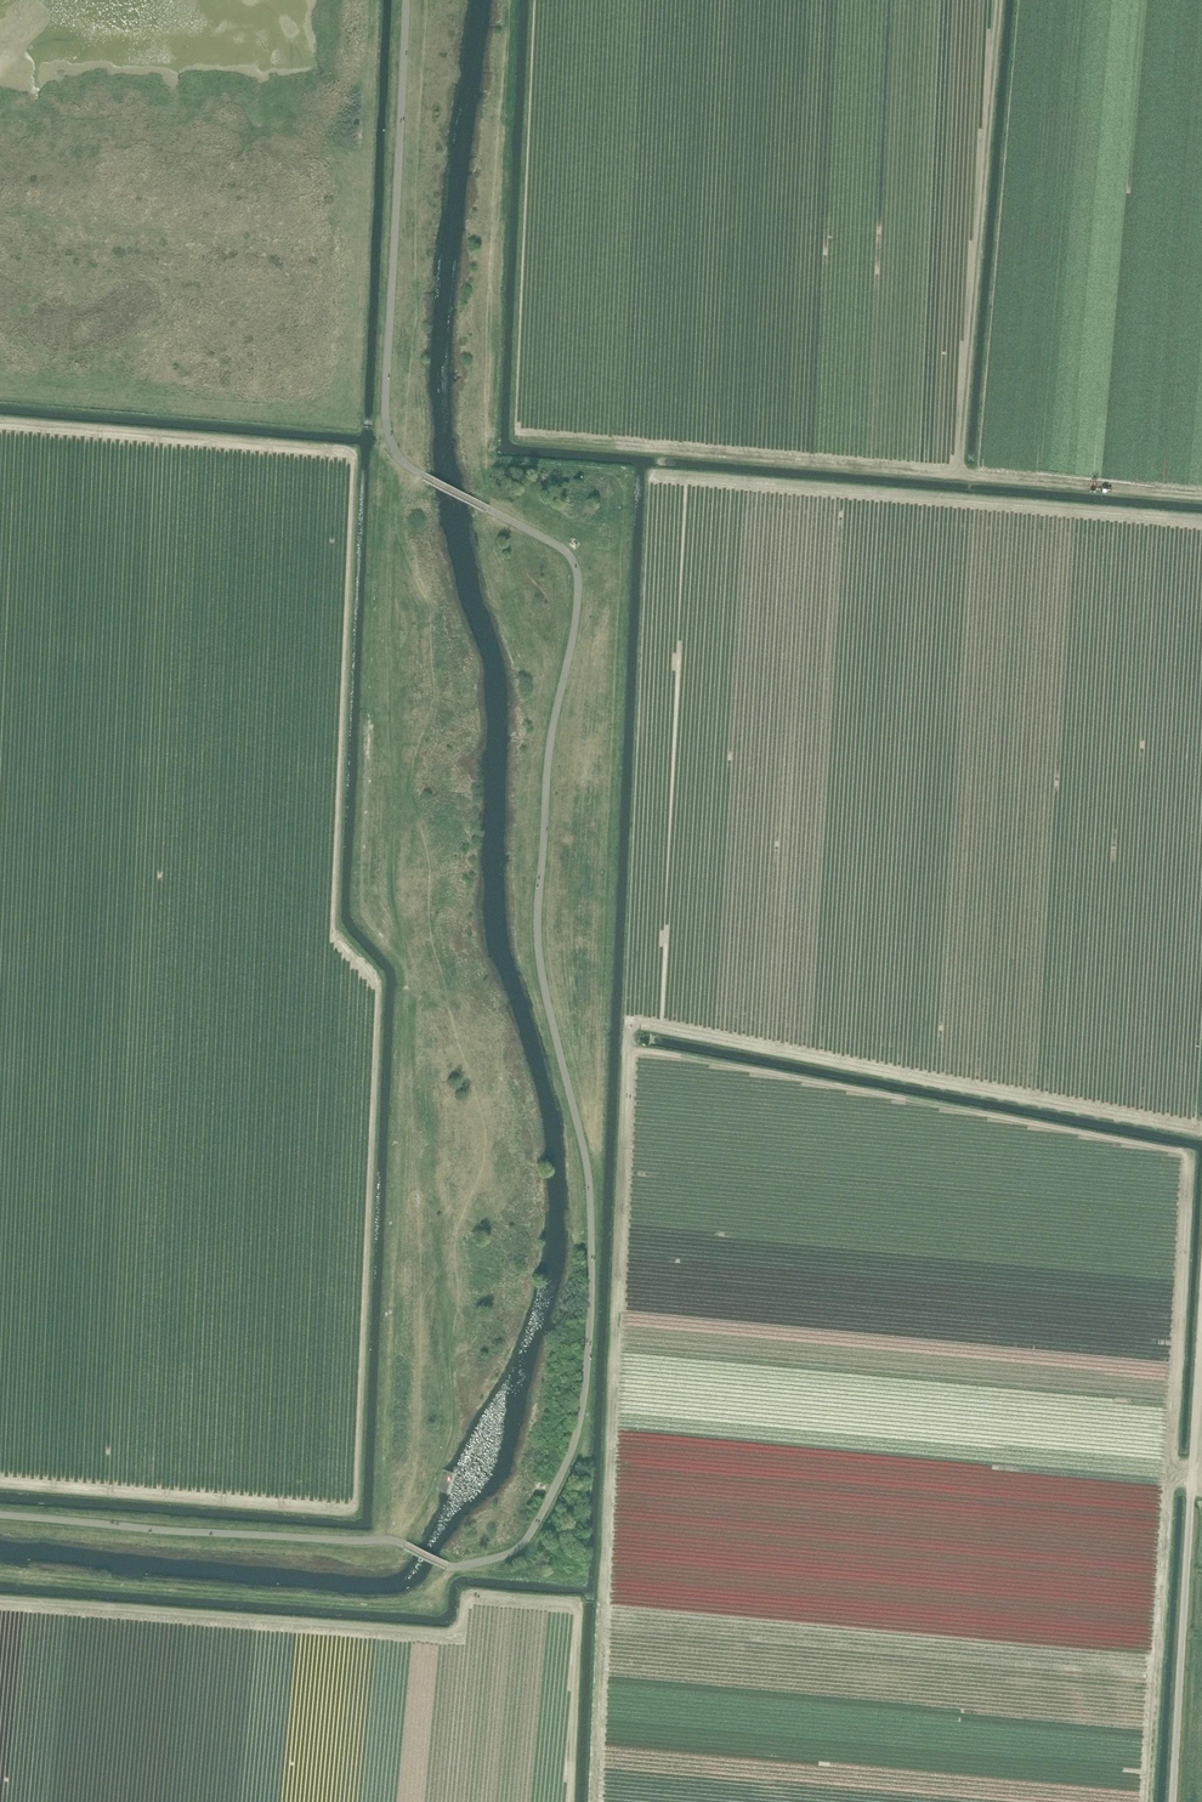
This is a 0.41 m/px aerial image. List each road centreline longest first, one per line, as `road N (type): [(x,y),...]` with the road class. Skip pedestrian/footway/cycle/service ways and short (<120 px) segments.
road 1 (track): [(999,0),(960,474),(522,437)]
road 2 (track): [(0,1600),(441,1633),(461,1628),(468,1593),(570,1598),(579,1604),(570,1801)]
road 3 (track): [(346,420),(0,391)]
road 4 (track): [(310,448),(0,422)]

